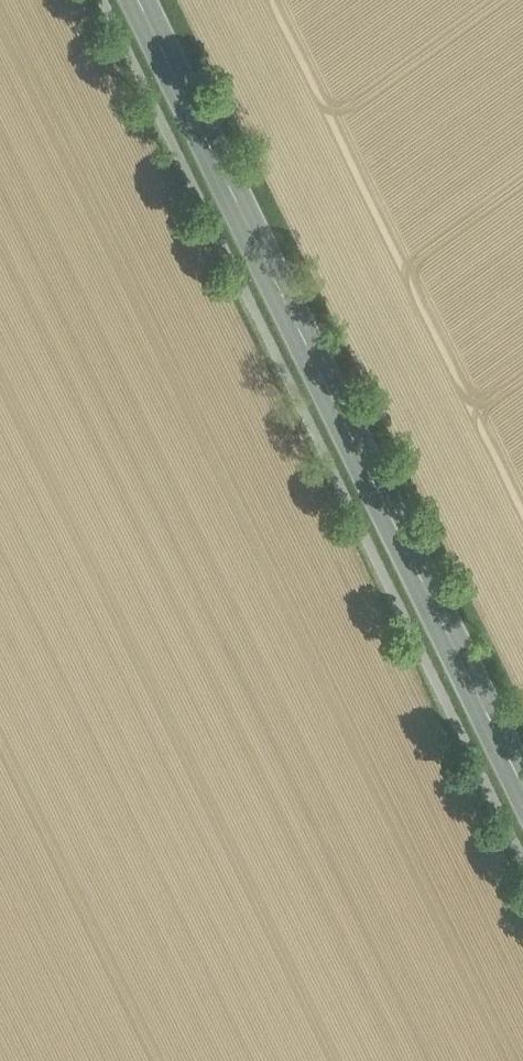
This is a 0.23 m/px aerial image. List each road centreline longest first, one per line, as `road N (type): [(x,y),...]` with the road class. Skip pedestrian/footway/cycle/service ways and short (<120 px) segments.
road 1 (primary): [(139,0),(522,774)]

